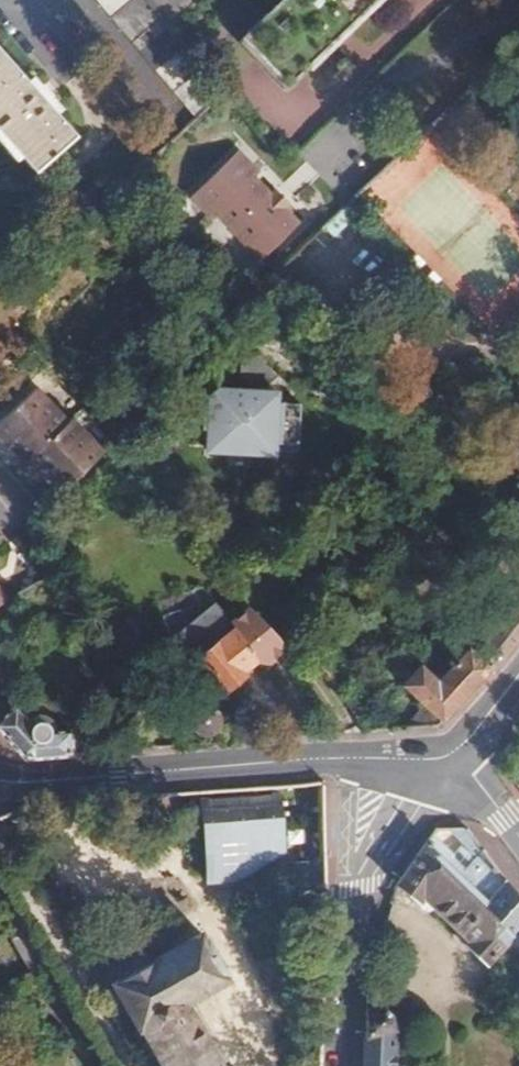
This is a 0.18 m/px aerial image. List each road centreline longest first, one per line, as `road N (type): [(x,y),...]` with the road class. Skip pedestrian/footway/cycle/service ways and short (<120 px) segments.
road 1 (secondary): [(443,767),(345,757),(42,784),(0,781)]
road 2 (residential): [(352,1065),(360,864),(443,767)]

